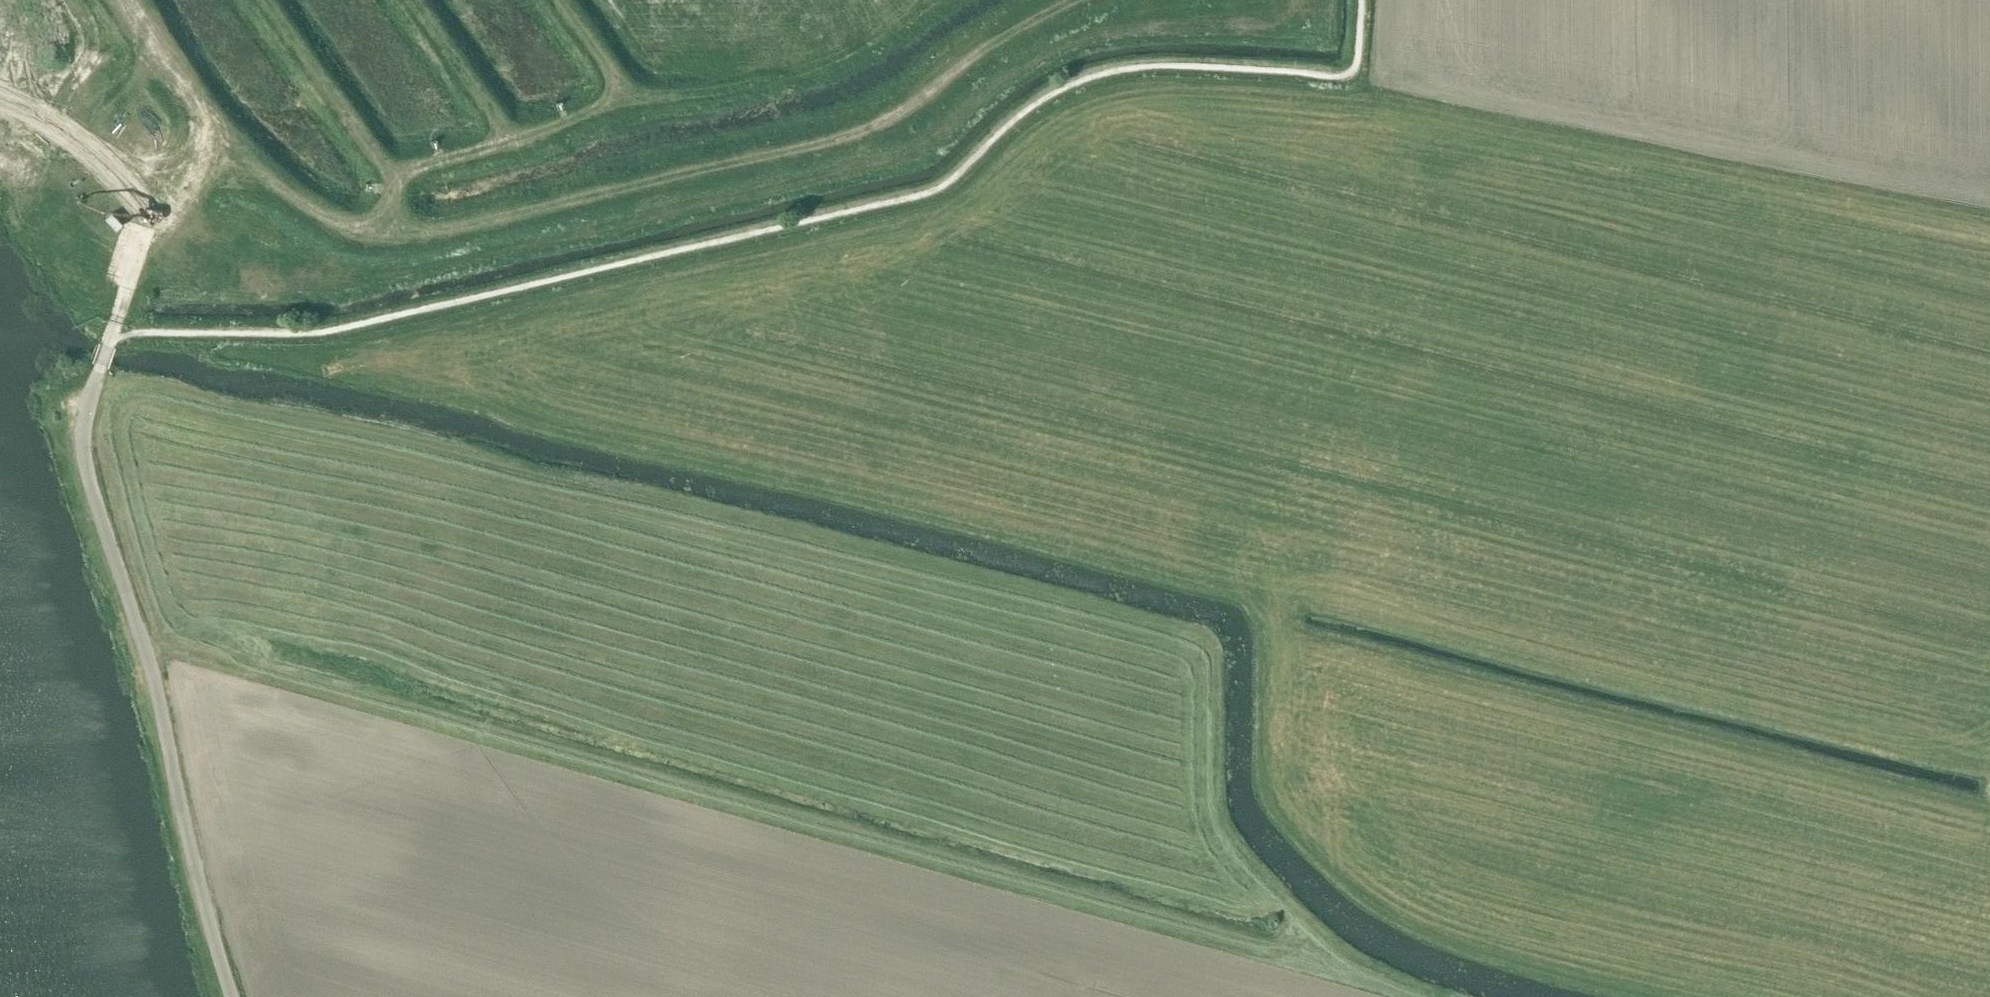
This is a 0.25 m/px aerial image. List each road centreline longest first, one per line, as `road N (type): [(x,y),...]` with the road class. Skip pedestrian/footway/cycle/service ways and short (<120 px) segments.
road 1 (unclassified): [(233,996),(156,687),(90,464),(89,412),(114,332)]

